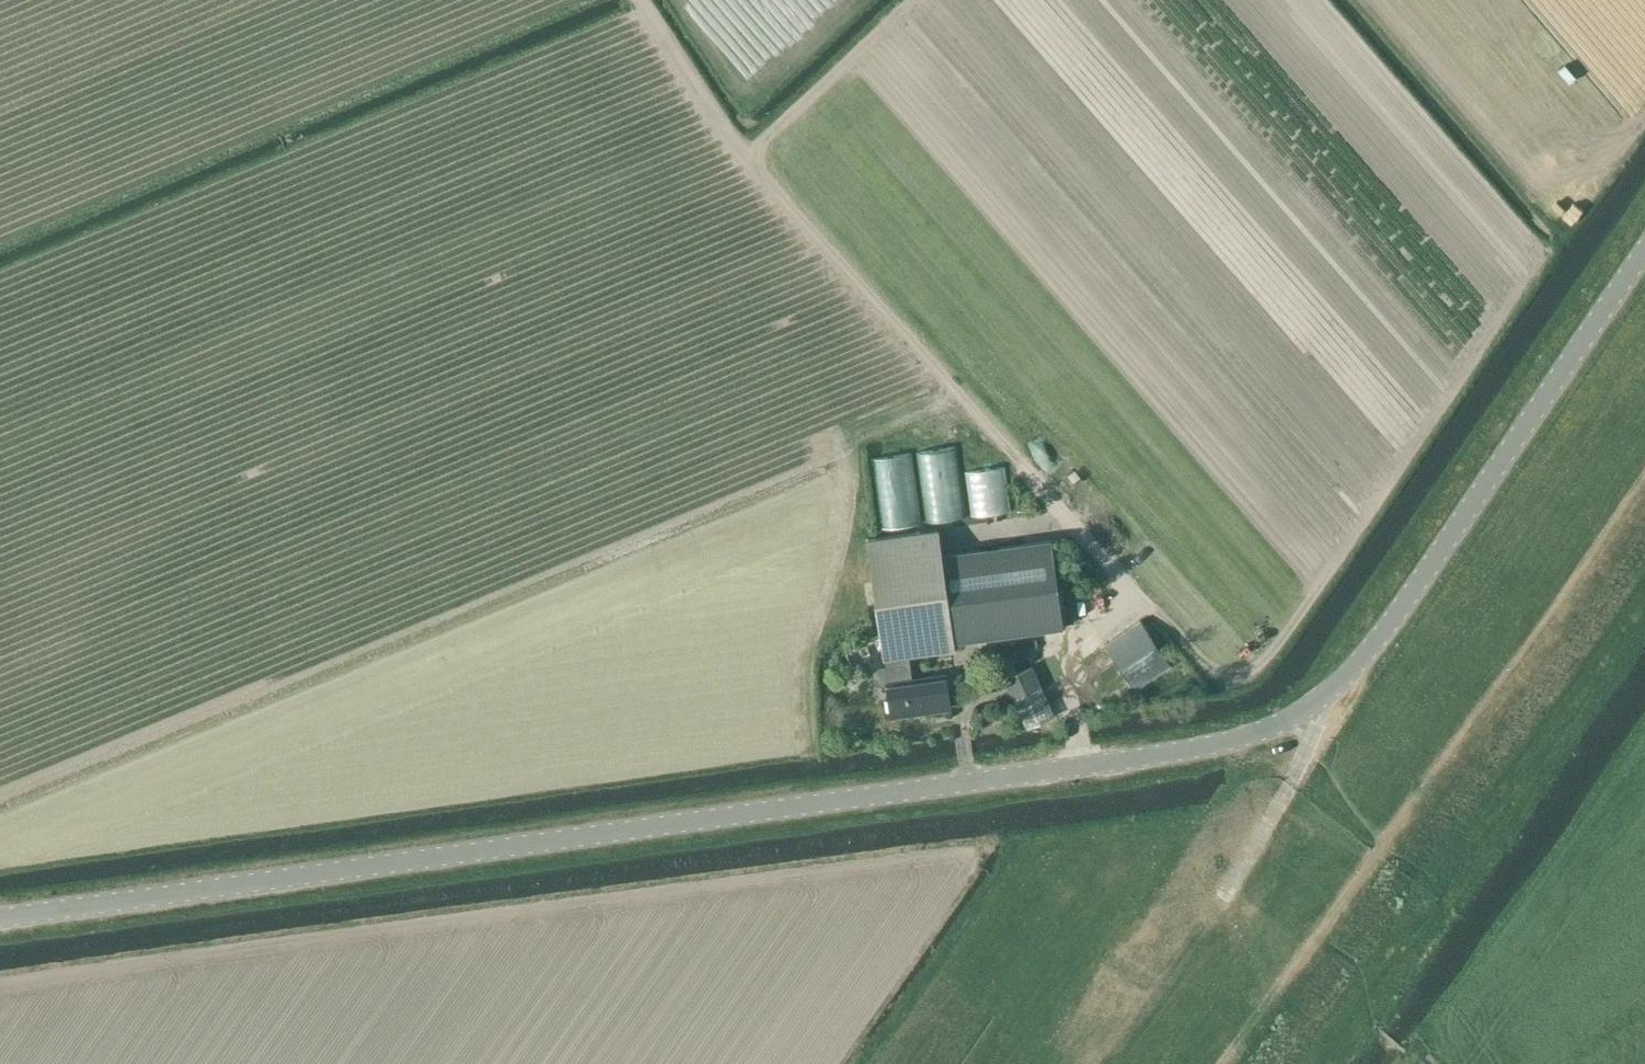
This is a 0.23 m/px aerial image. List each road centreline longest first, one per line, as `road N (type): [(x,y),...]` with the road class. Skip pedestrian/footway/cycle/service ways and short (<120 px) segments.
road 1 (unclassified): [(0,914),(1146,755),(1270,725),(1336,684),(1436,568),(1644,251)]
road 2 (track): [(1200,943),(1318,722)]

